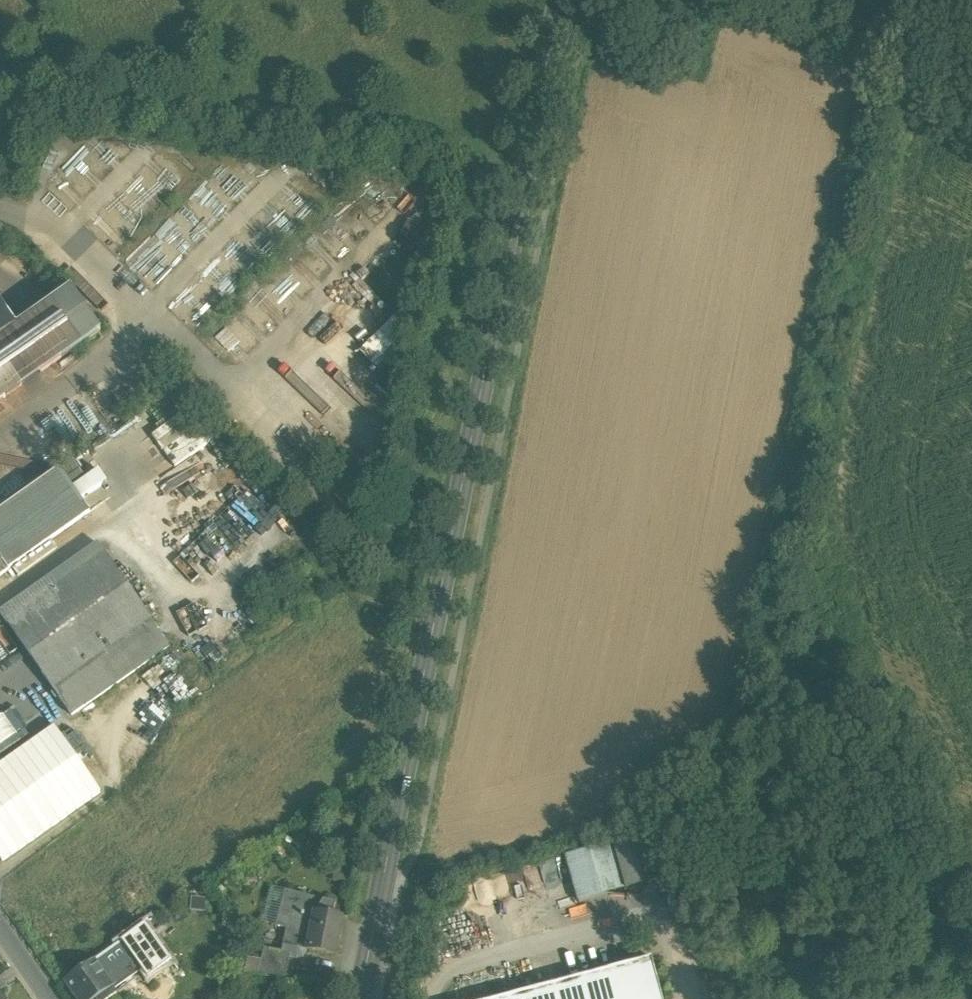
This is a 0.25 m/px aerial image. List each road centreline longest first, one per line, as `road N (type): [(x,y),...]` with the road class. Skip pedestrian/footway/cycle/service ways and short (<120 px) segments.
road 1 (secondary): [(359,998),(559,0)]
road 2 (track): [(724,0),(971,137)]

